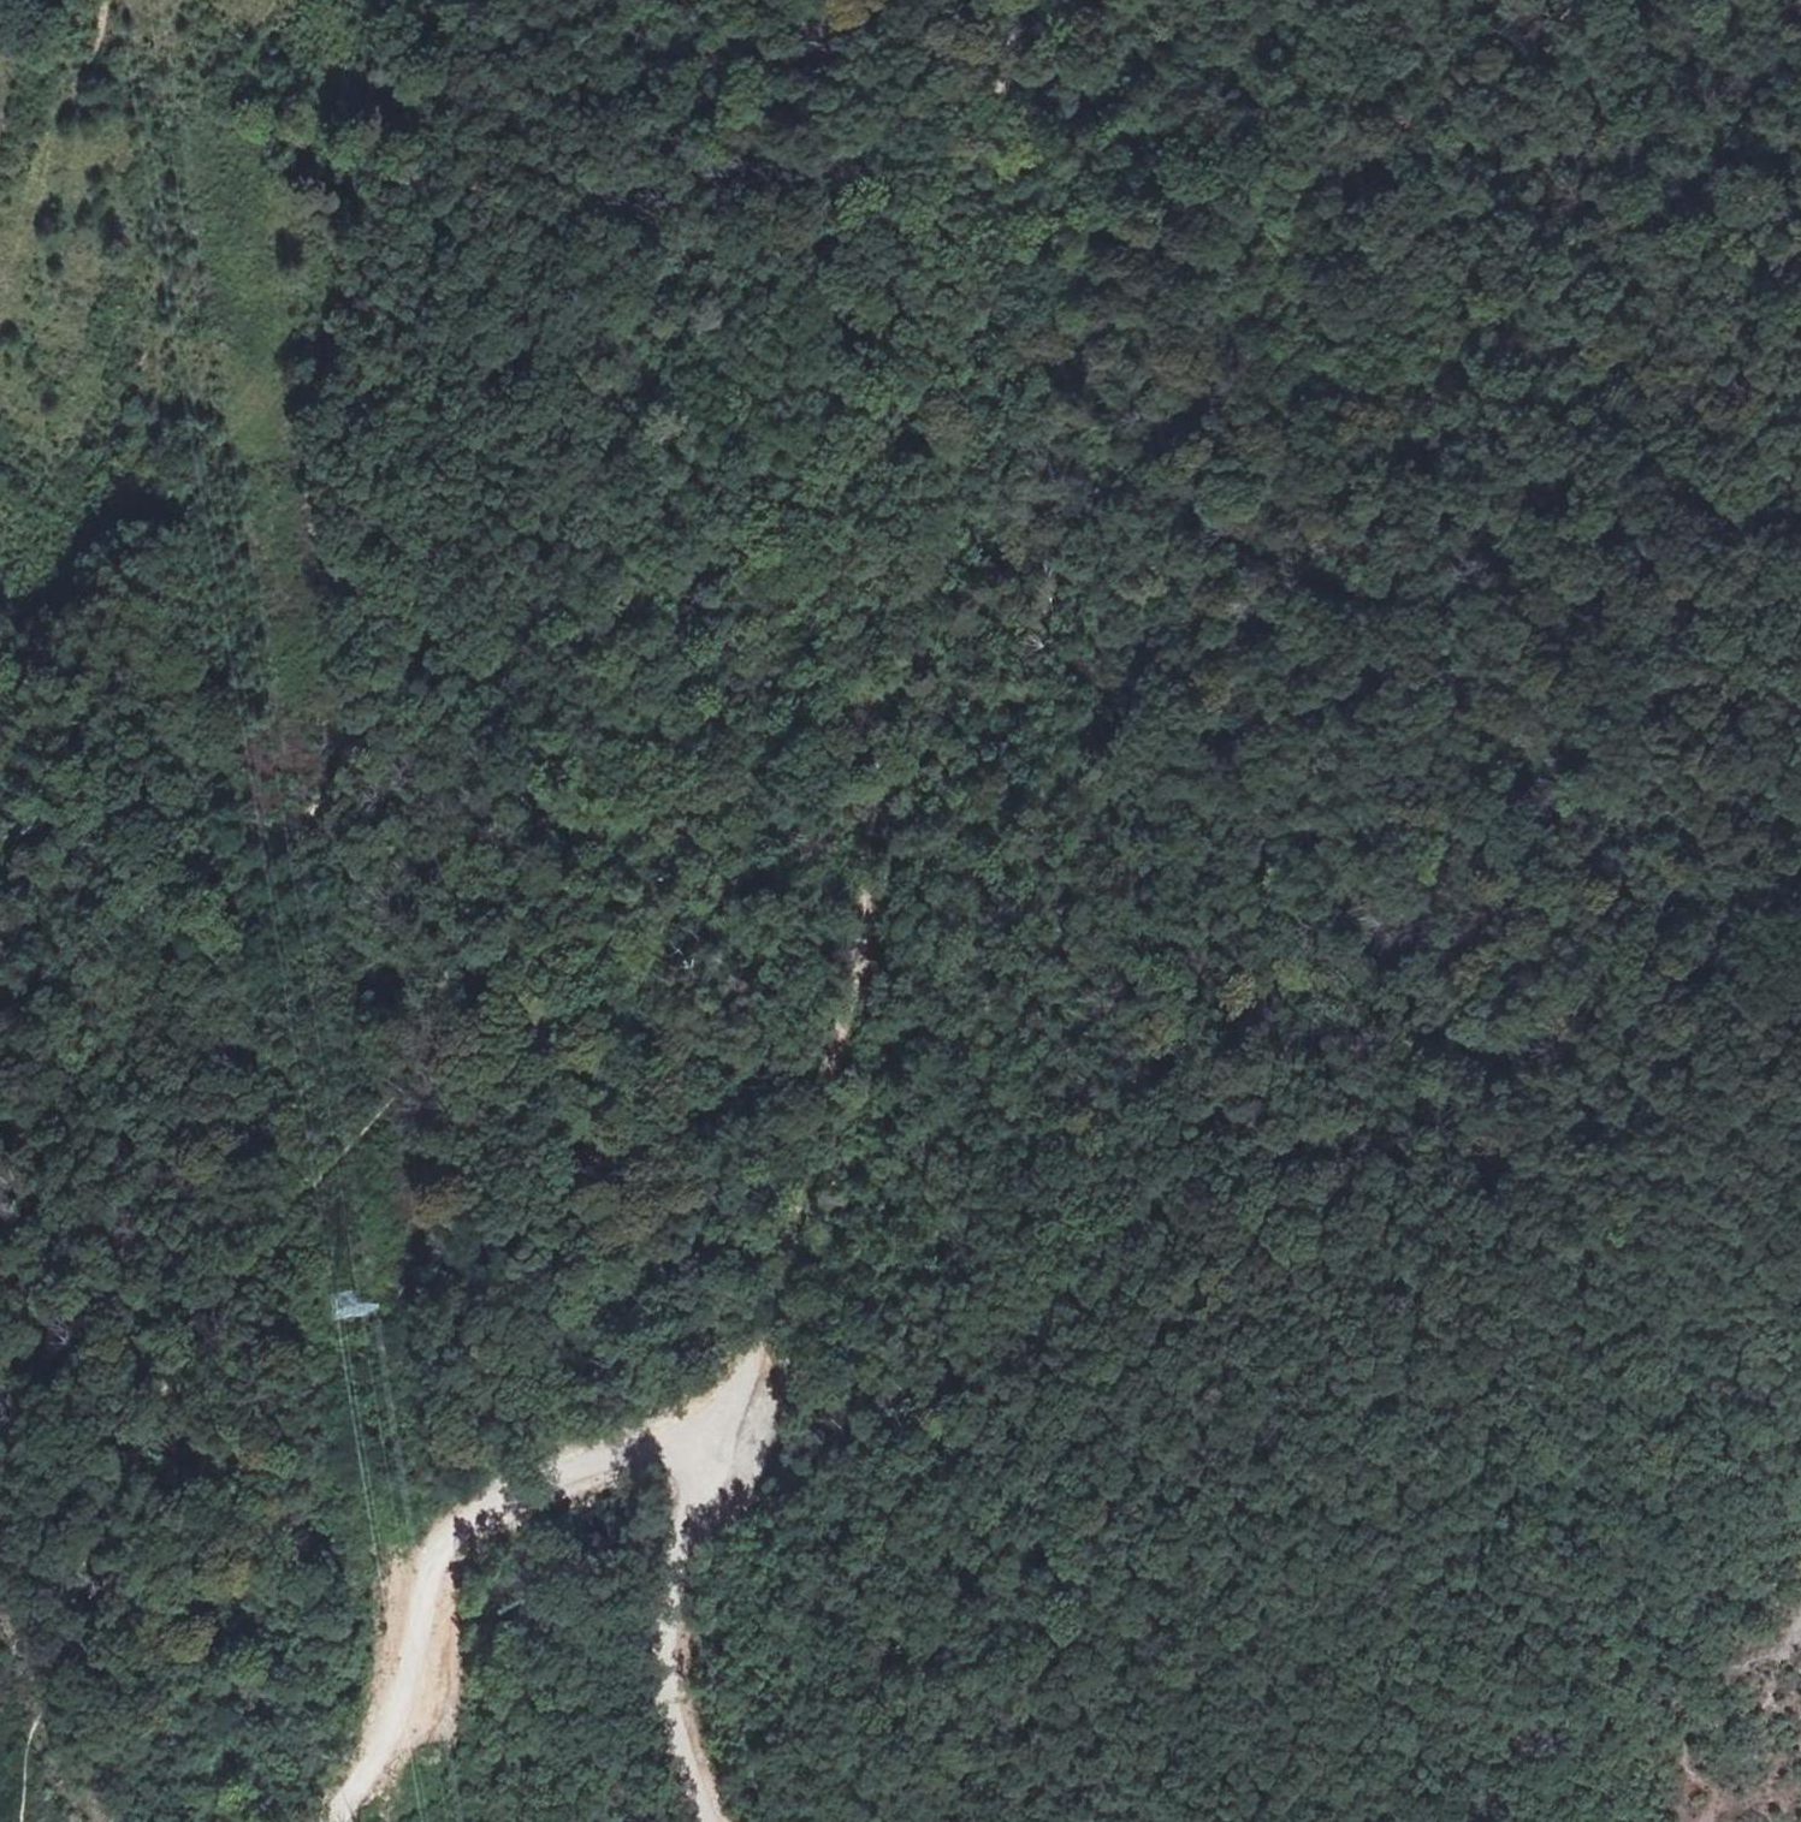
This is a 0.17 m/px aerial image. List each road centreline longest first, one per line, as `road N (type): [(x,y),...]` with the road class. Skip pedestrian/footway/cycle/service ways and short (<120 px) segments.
road 1 (track): [(1020,0),(1012,95),(987,176),(960,463),(924,661),(802,1206),(761,1321),(705,1423)]
road 2 (track): [(708,1821),(672,1673),(705,1423)]
road 3 (track): [(103,0),(93,45),(61,110),(0,316)]

